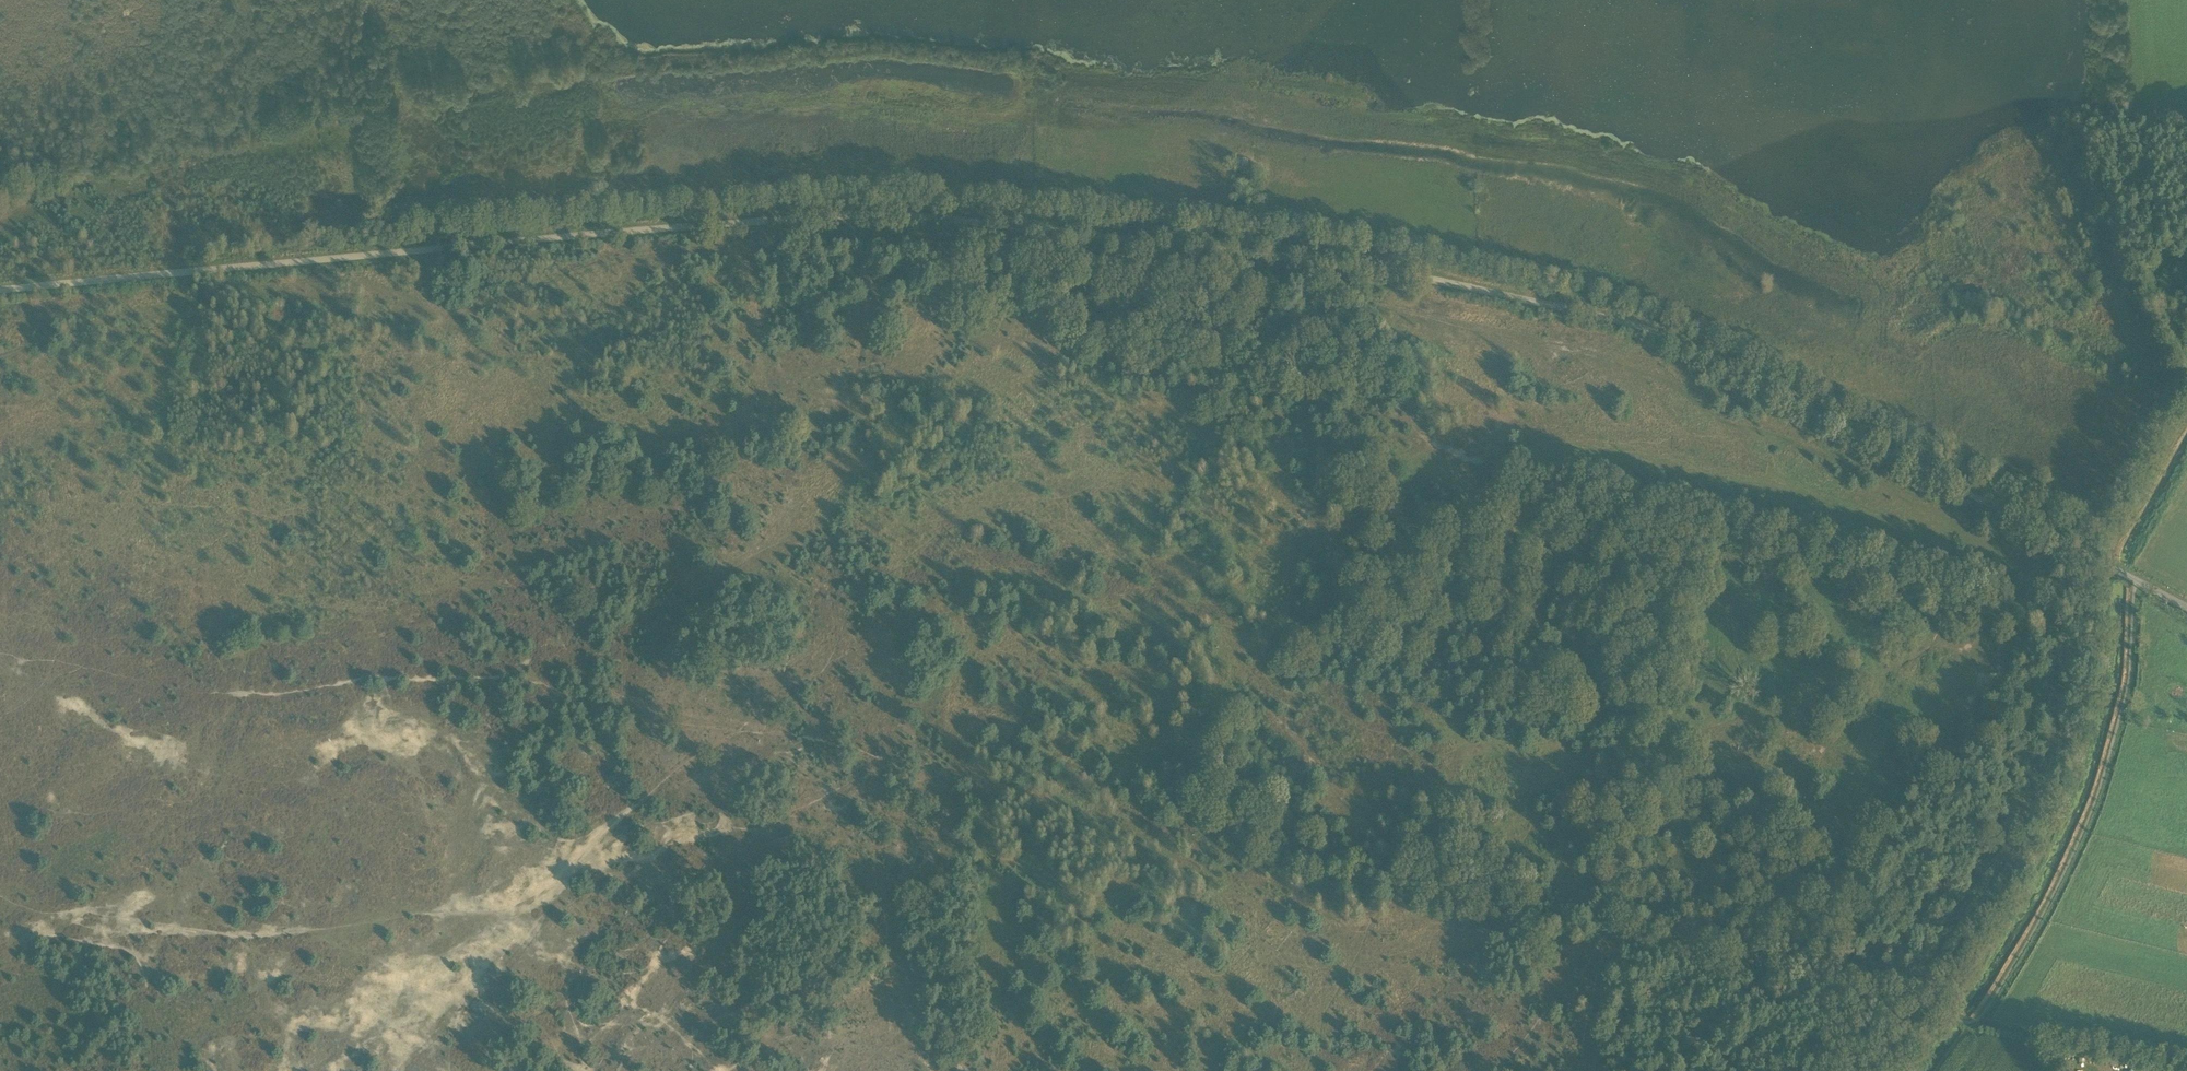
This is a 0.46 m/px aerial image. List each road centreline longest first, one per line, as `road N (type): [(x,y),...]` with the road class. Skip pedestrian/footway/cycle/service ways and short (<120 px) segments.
road 1 (unclassified): [(2186,606),(1638,321),(1339,254),(861,212),(0,290)]

